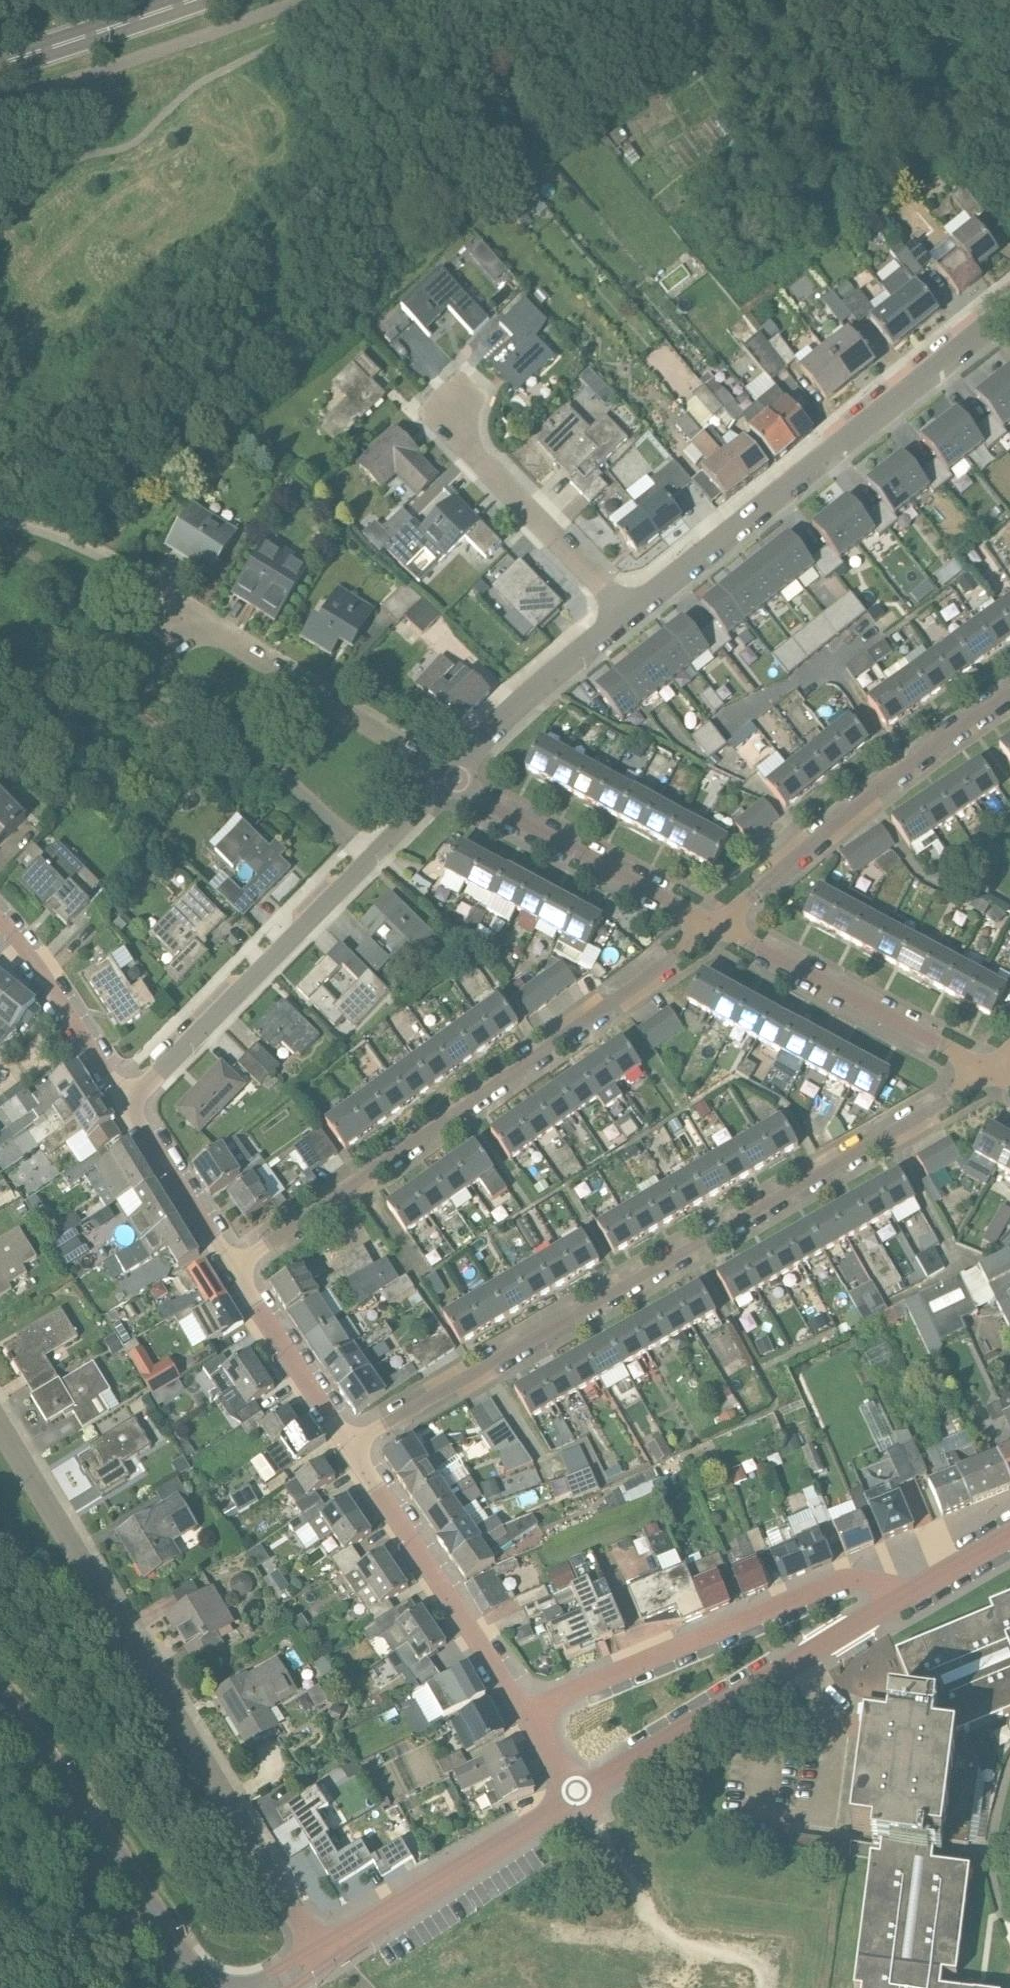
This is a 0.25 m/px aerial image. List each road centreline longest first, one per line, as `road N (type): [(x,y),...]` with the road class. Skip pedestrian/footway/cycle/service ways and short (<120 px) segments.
road 1 (residential): [(991,1071),(351,1445)]
road 2 (residential): [(325,1955),(0,1425)]
road 3 (residential): [(715,924),(235,1267)]
road 4 (residential): [(629,614),(1009,314)]
road 5 (unclassified): [(369,856),(272,767),(207,724),(109,671),(0,633)]
road 6 (residential): [(525,1709),(835,1583),(876,1580),(902,1598)]
road 7 (residential): [(579,1792),(902,1598)]
road 8 (residential): [(715,924),(900,771),(1009,693)]
road 9 (tertiary): [(200,1987),(0,1701)]
road 10 (residential): [(126,1101),(369,856)]
road 11 (residential): [(451,777),(176,607)]
road 12 (residential): [(525,1709),(351,1445)]
road 13 (residential): [(991,1071),(715,924)]
road 14 (residential): [(715,924),(451,777)]
road 15 (residential): [(325,1955),(579,1792)]
road 16 (residential): [(579,1792),(621,1855),(660,1942),(745,1955),(764,1969),(767,1987)]
road 17 (residential): [(629,614),(446,413)]
road 18 (residential): [(451,777),(491,731),(629,614)]
road 19 (residential): [(0,920),(126,1101)]
road 20 (residential): [(351,1445),(235,1267)]
road 21 (secondary): [(0,64),(192,0)]
road 22 (residential): [(235,1267),(126,1101)]
road 23 (residential): [(902,1598),(1009,1532)]

